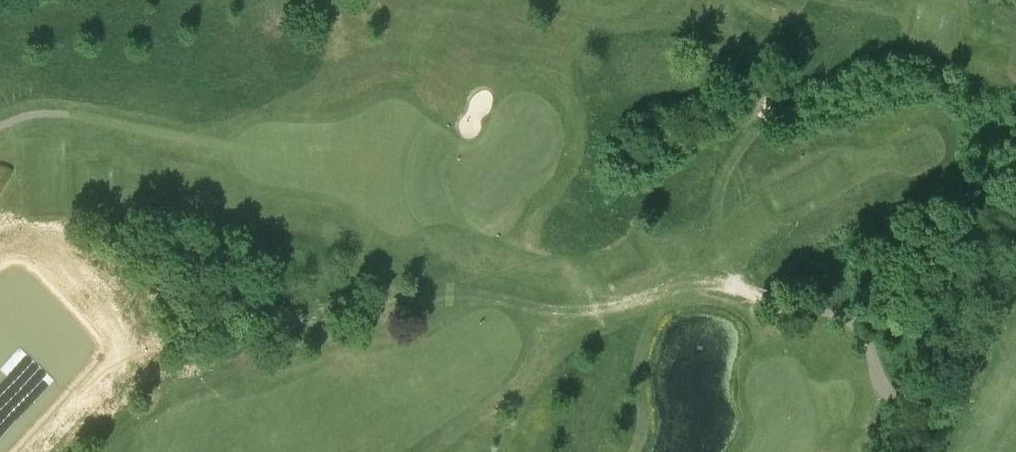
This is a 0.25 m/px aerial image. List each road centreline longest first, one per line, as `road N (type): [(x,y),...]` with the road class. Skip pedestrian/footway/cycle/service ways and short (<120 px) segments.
road 1 (track): [(1015,186),(940,327),(886,451)]

